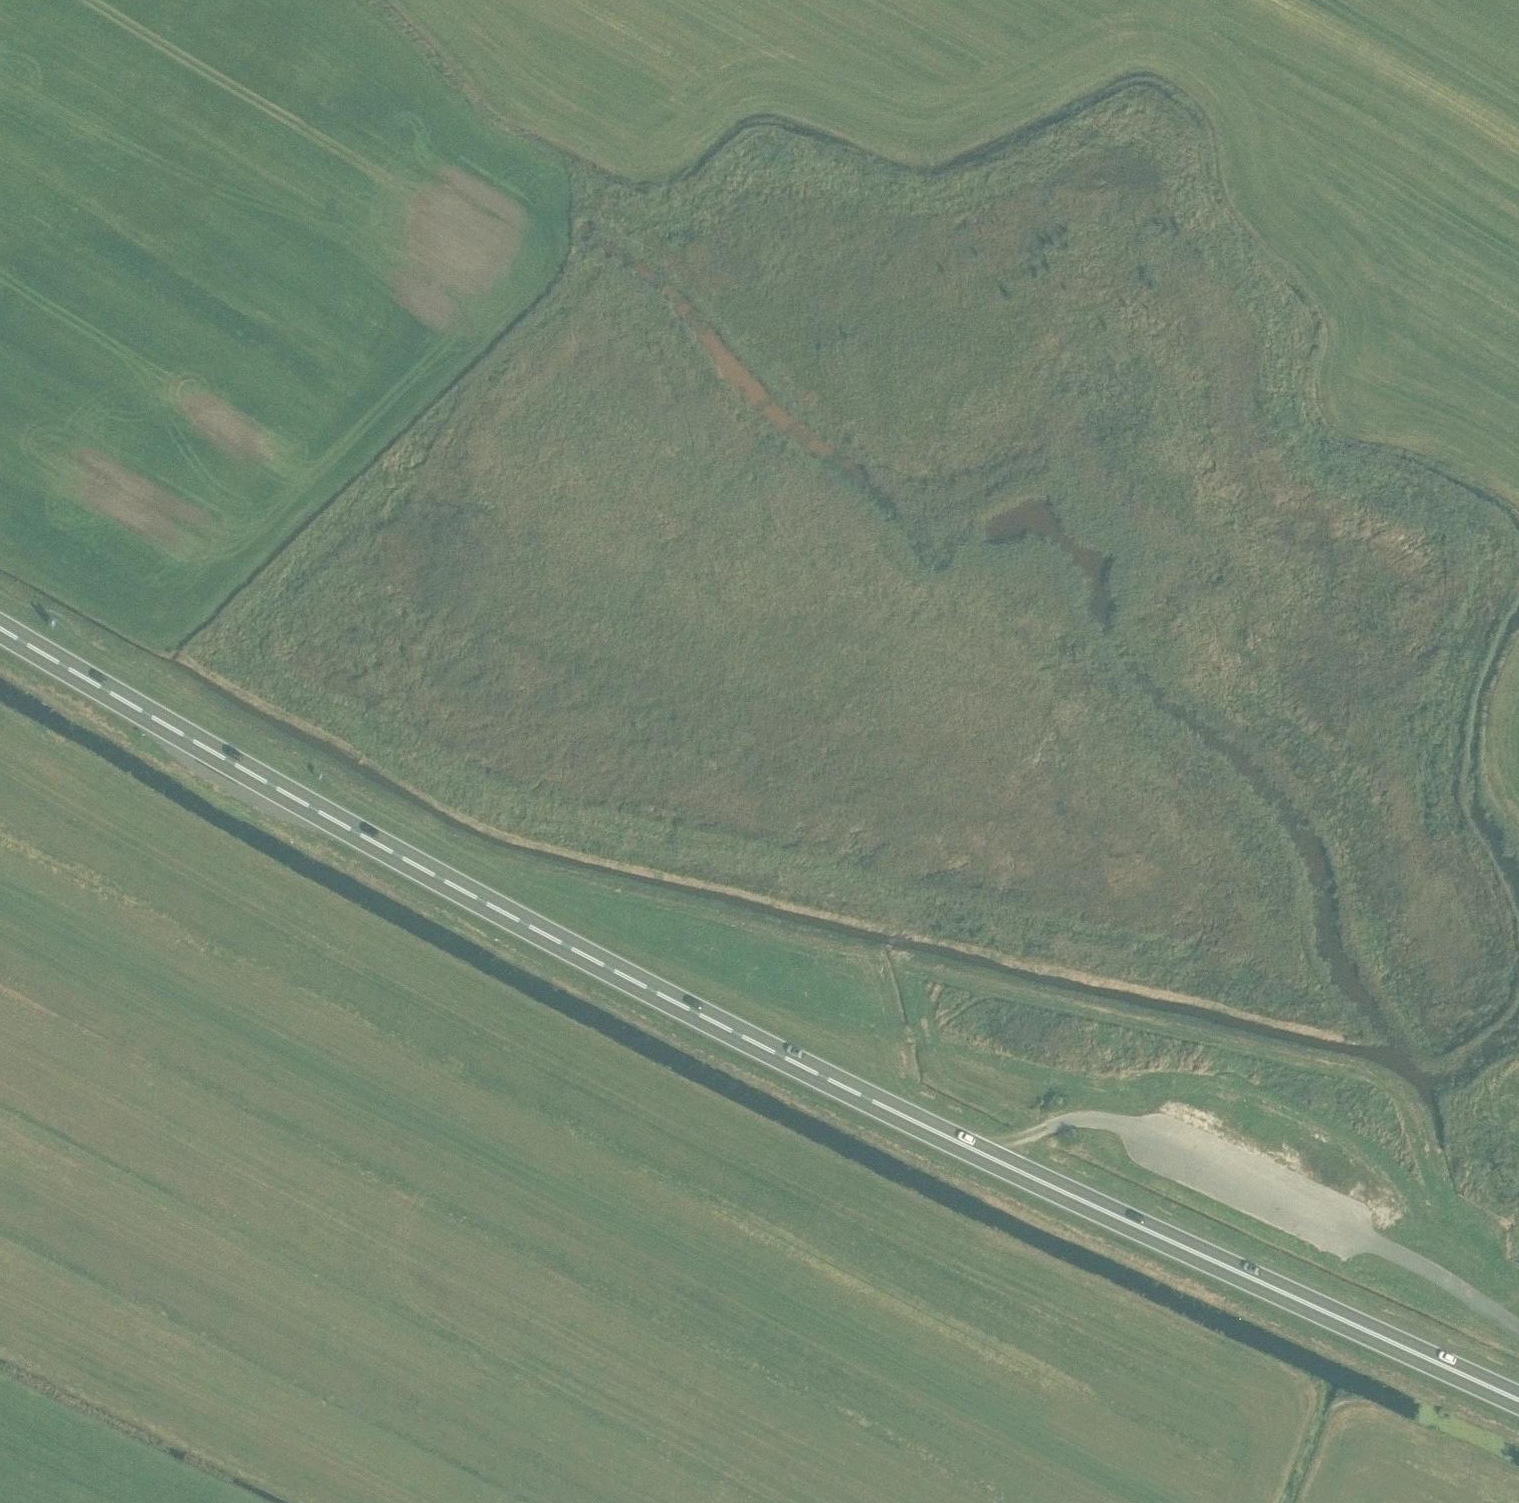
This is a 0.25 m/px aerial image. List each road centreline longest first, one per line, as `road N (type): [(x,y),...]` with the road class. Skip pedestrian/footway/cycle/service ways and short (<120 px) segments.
road 1 (trunk): [(1518,1398),(699,1013),(393,851),(0,626)]

